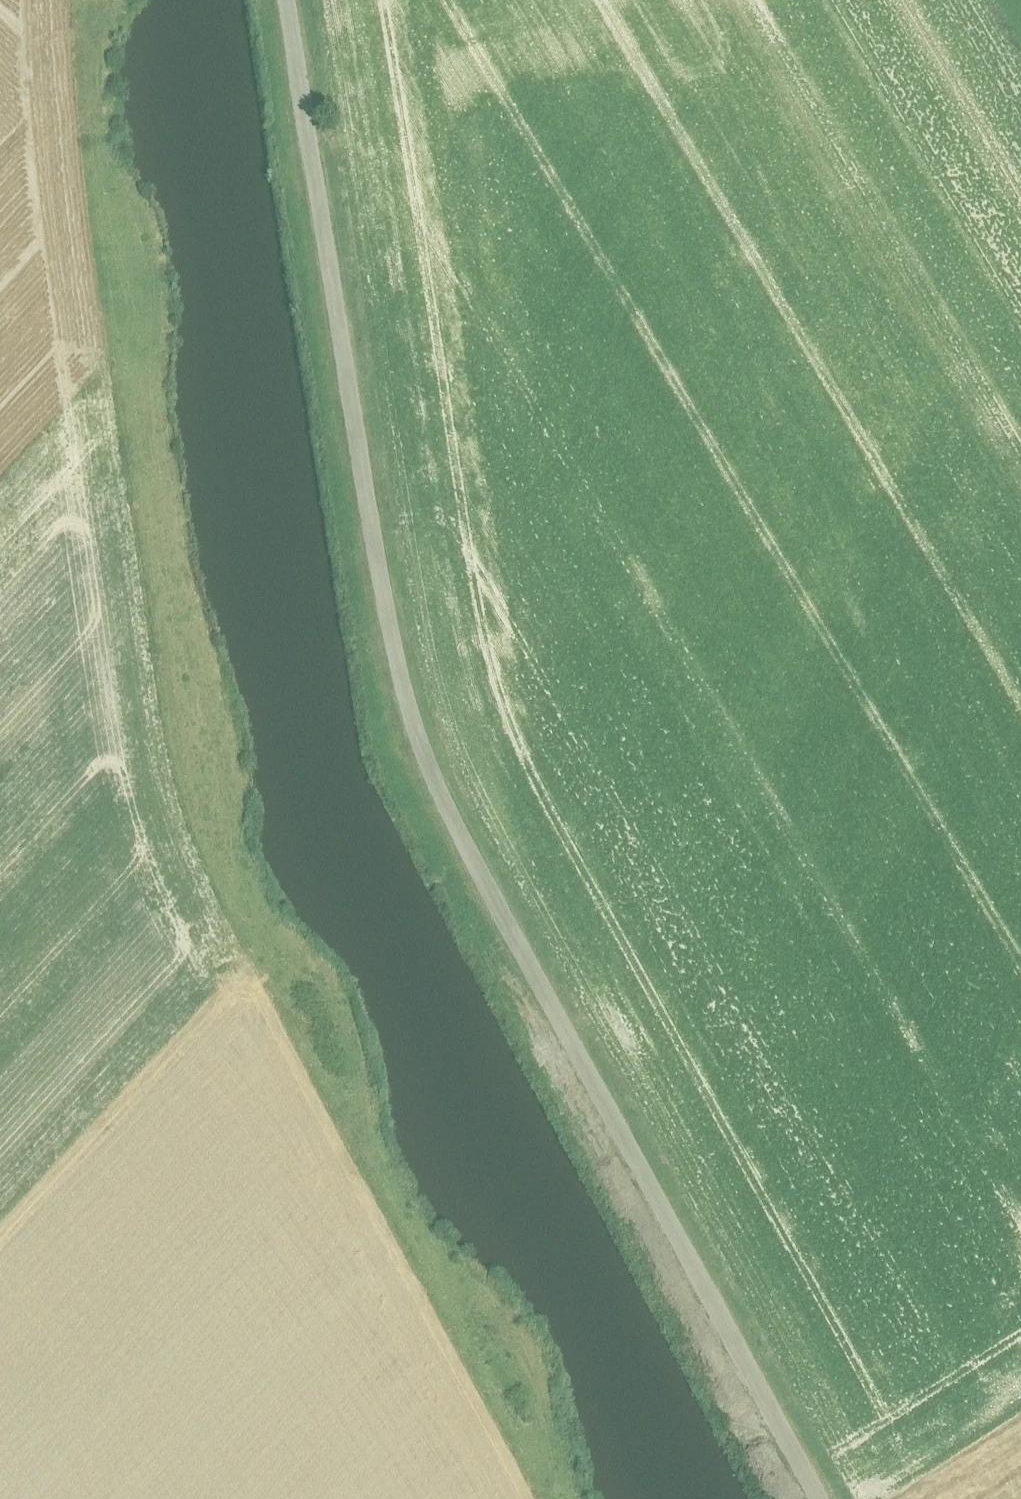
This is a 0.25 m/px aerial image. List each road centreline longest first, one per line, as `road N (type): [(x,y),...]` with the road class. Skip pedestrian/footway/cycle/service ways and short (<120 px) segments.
road 1 (track): [(817,1498),(427,765),(393,644),(285,0)]

